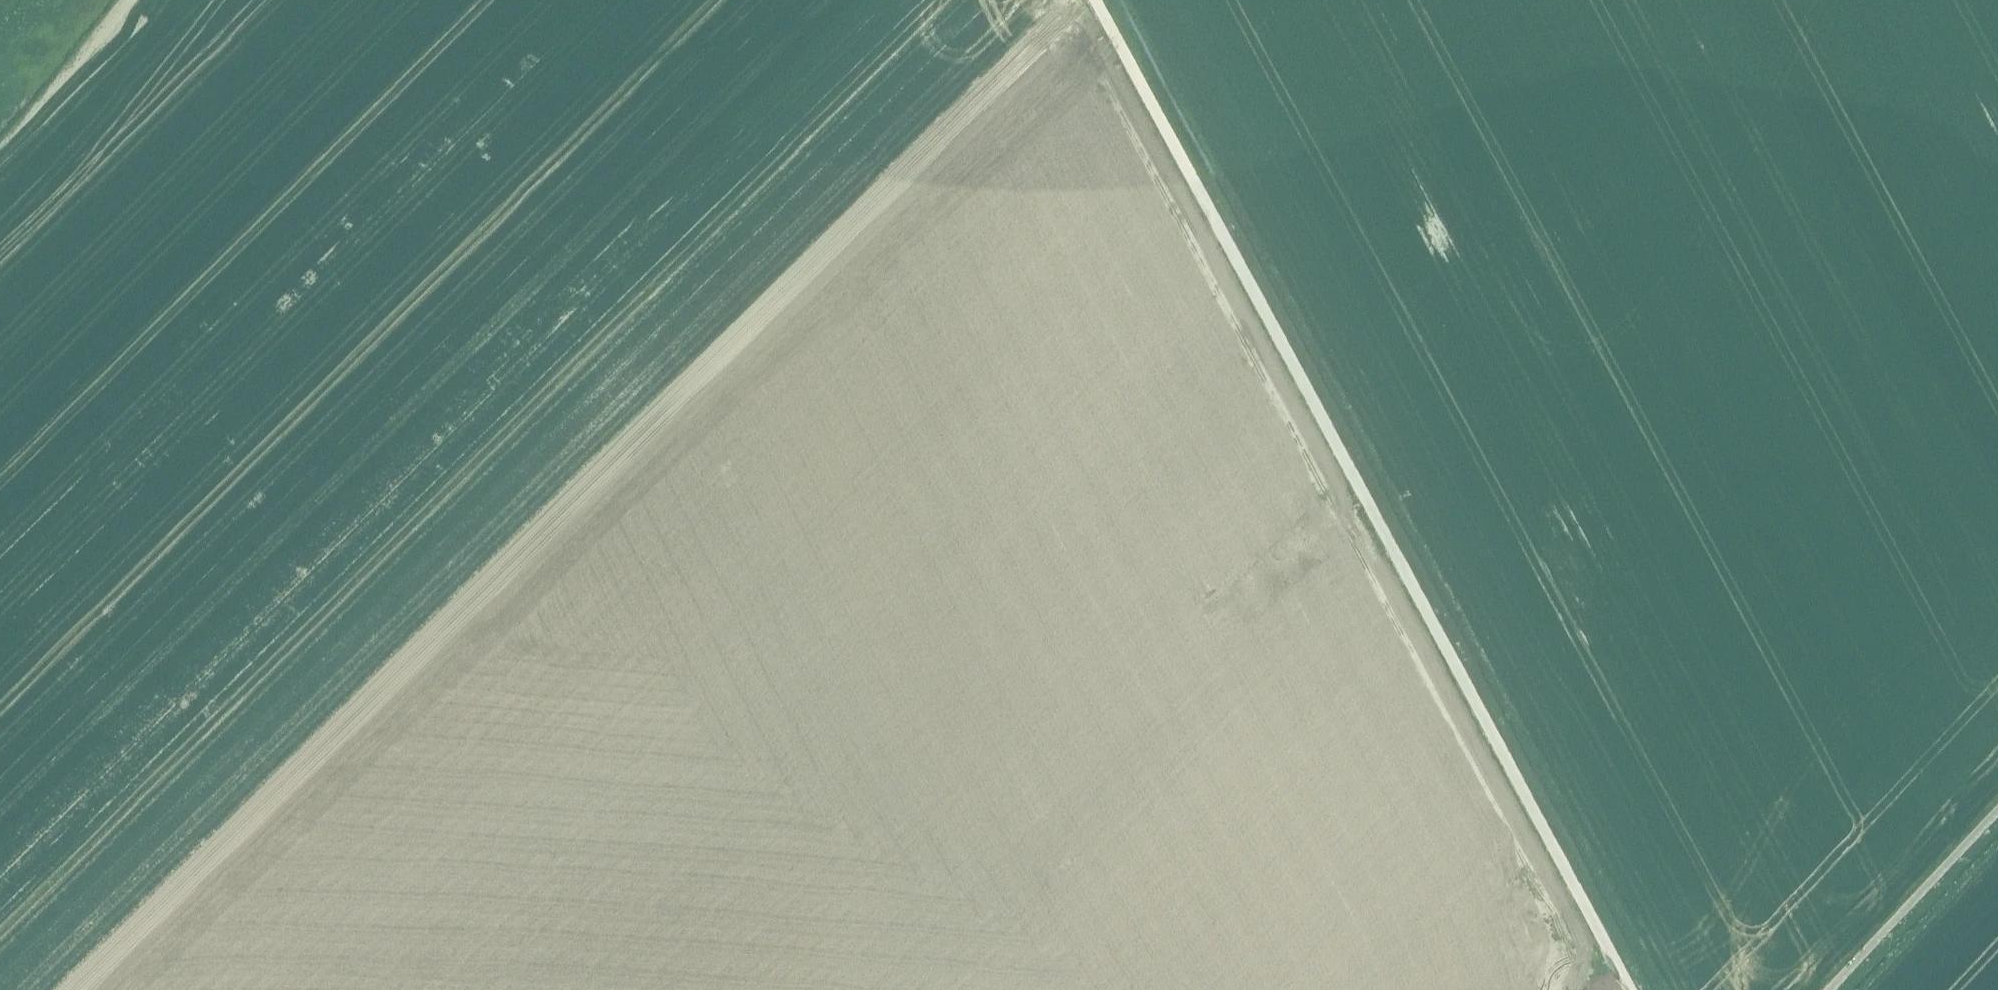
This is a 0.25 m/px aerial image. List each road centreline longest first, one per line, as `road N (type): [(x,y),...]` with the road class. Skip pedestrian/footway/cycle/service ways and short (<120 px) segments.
road 1 (unclassified): [(1828,989),(1997,809)]

